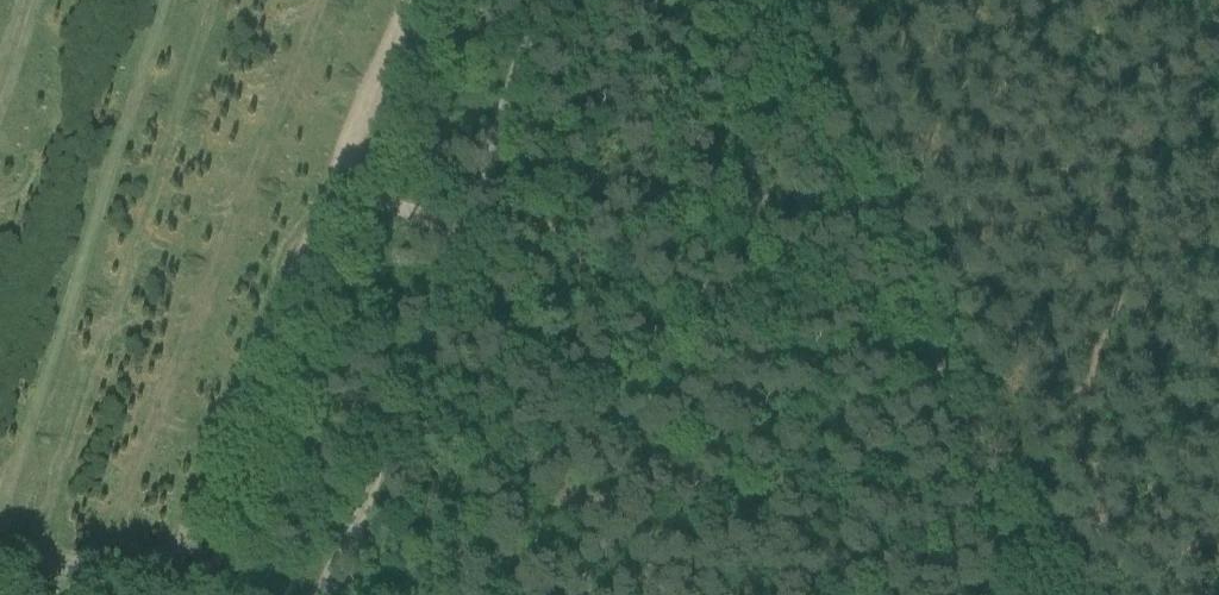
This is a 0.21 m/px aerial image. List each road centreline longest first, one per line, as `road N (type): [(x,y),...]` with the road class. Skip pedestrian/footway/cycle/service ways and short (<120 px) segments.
road 1 (track): [(1059,589),(958,361),(727,0)]
road 2 (unclassified): [(324,594),(536,0)]

